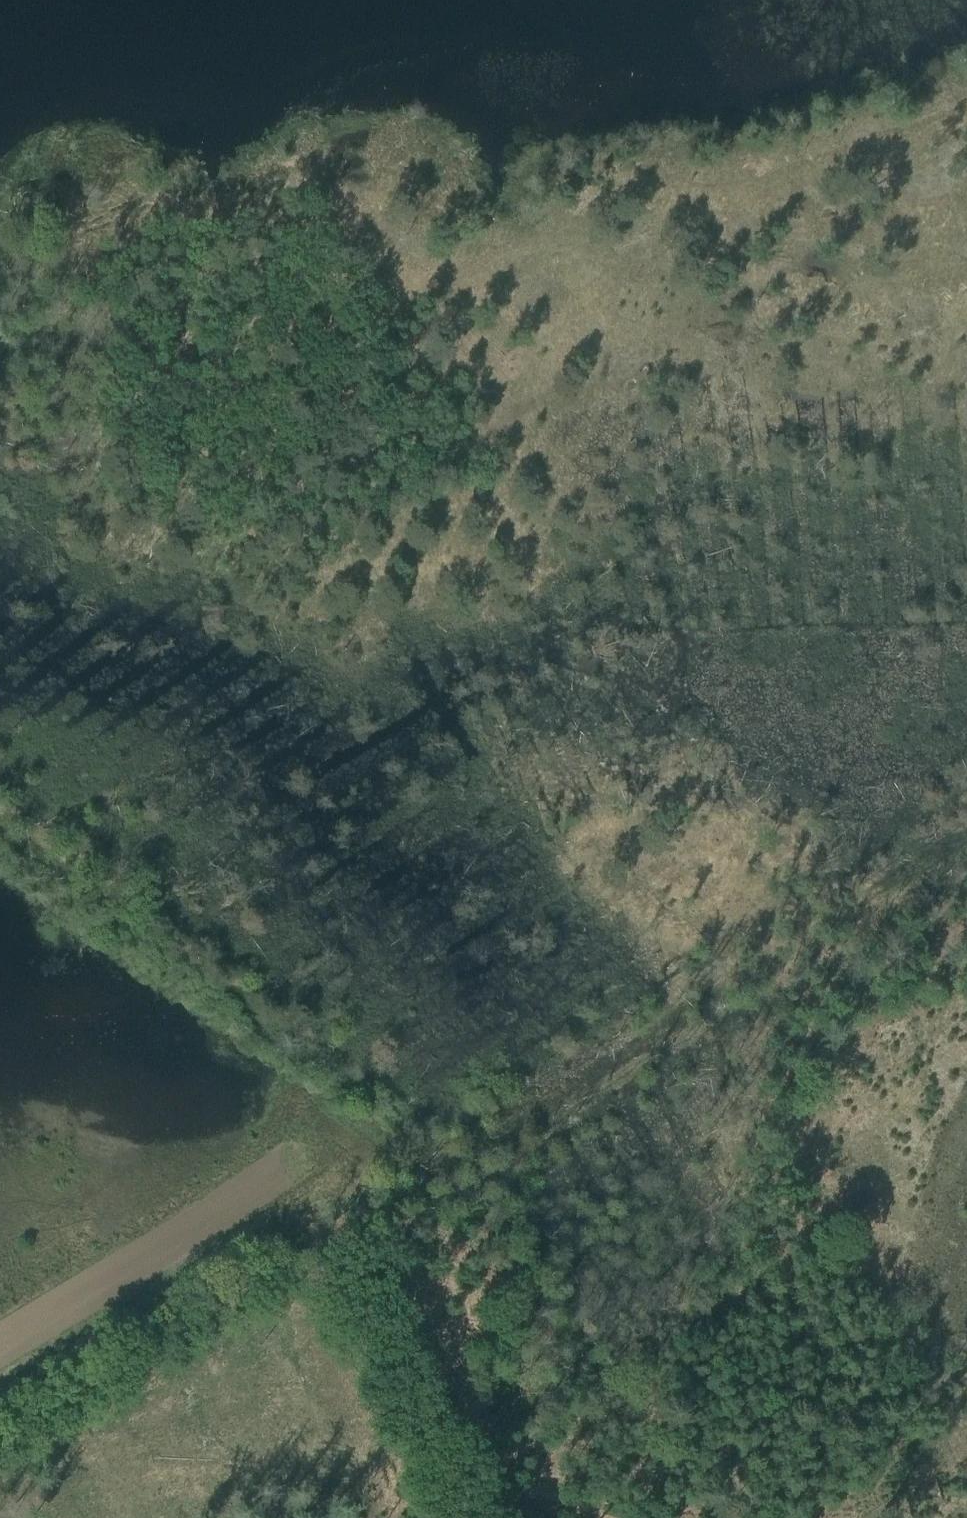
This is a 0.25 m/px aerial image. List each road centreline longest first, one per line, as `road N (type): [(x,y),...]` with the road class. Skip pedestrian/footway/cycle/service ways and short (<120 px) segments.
road 1 (track): [(0,1449),(318,1247),(342,1266),(462,1517)]

